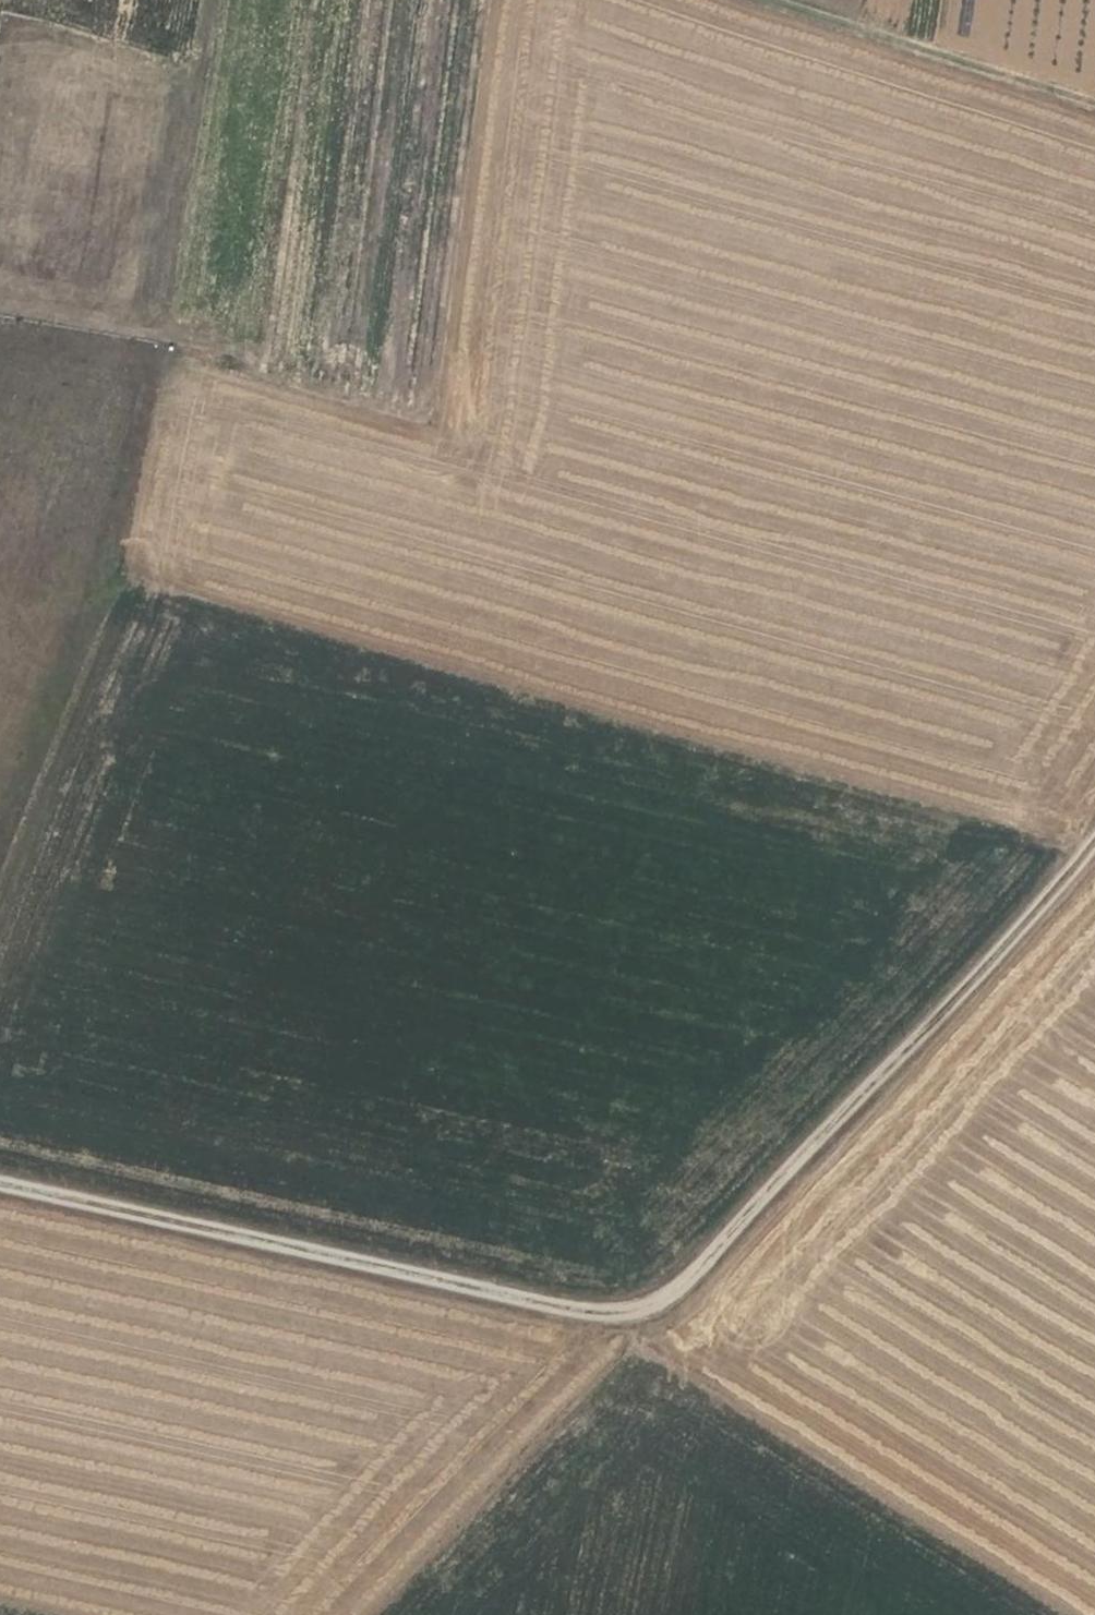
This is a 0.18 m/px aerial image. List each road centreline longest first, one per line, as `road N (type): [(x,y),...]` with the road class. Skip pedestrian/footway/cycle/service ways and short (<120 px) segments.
road 1 (track): [(0,1183),(599,1315),(641,1312),(669,1296),(876,1083),(1094,842)]
road 2 (track): [(1094,103),(751,0)]

